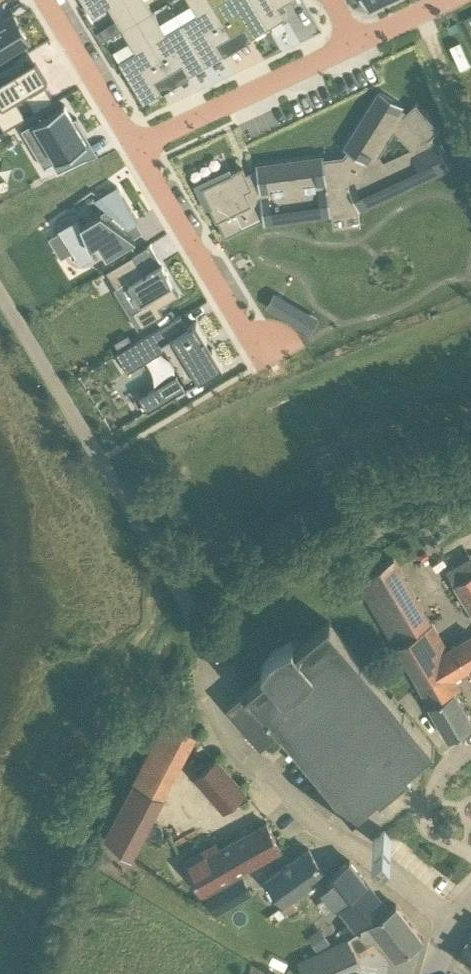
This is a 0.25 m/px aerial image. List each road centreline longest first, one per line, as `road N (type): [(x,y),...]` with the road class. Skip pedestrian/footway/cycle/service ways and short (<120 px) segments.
road 1 (residential): [(455,925),(309,819),(253,761),(216,704),(188,600),(0,298)]
road 2 (track): [(0,946),(58,787),(174,584)]
road 3 (residential): [(358,42),(133,148)]
road 4 (residential): [(258,353),(133,148)]
road 5 (residential): [(133,148),(48,0)]
road 6 (residential): [(470,748),(451,763),(424,809),(427,832),(470,857)]

